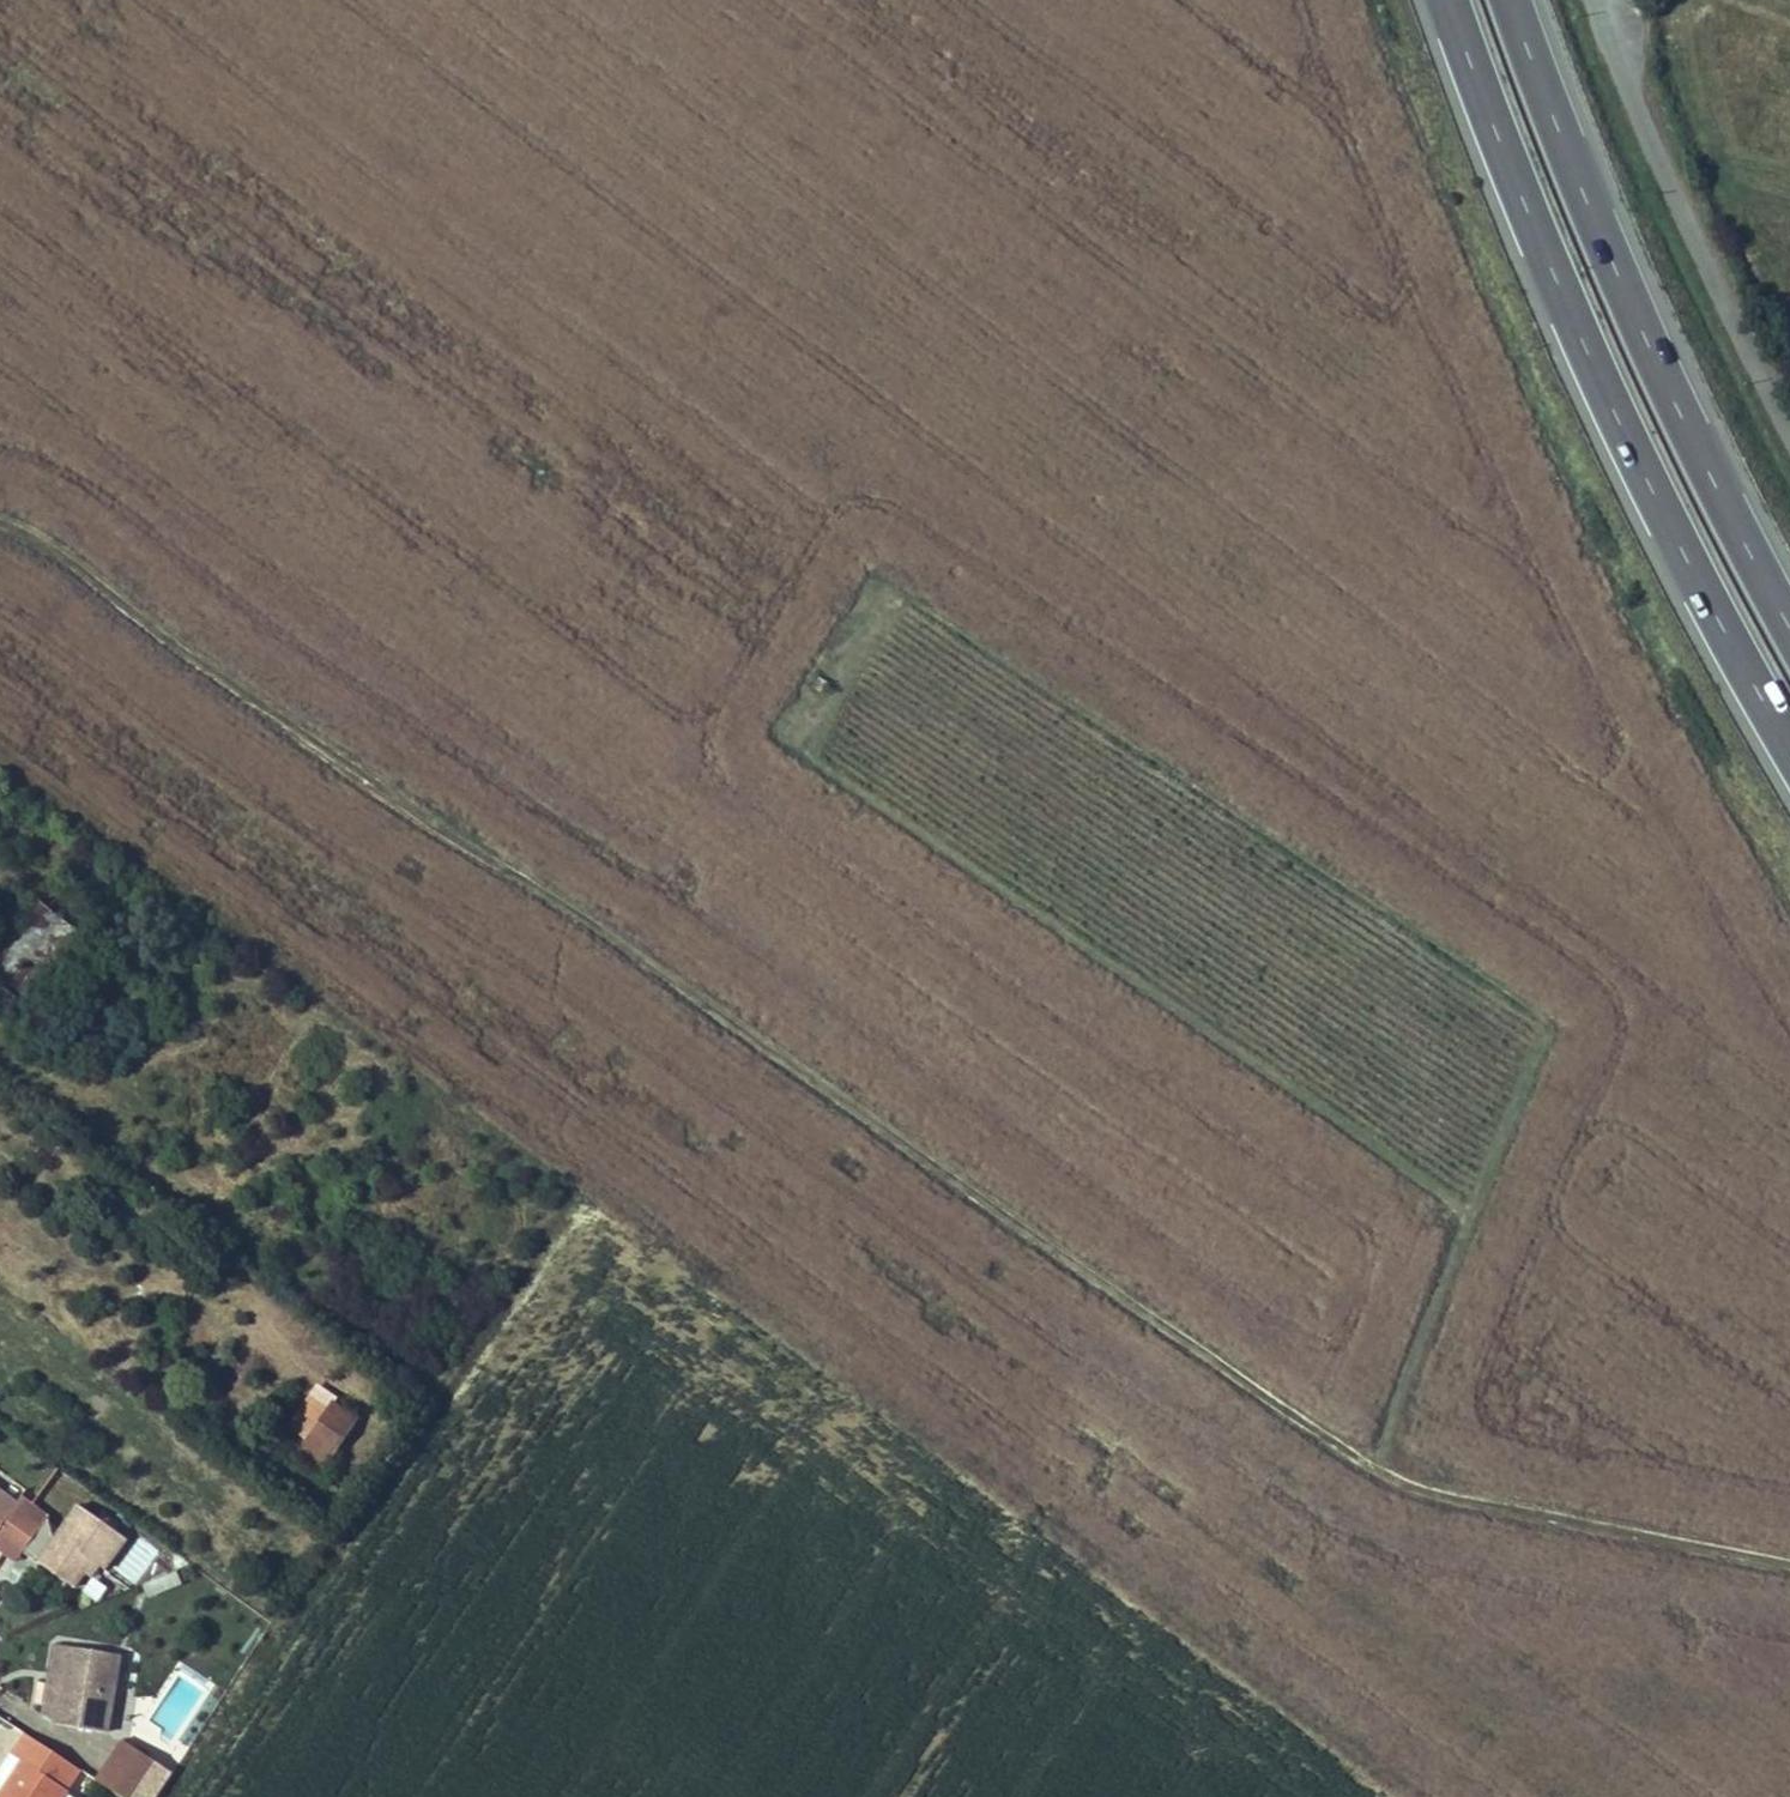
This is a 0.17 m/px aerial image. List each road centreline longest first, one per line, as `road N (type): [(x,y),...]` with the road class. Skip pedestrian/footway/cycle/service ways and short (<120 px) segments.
road 1 (track): [(1789,1568),(1395,1499),(724,1006),(49,543),(0,542)]
road 2 (trunk): [(1447,0),(1594,371),(1672,535),(1789,746)]
road 3 (trunk): [(1789,626),(1646,339),(1515,0)]
road 4 (unclassified): [(1789,431),(1675,196),(1601,0)]

